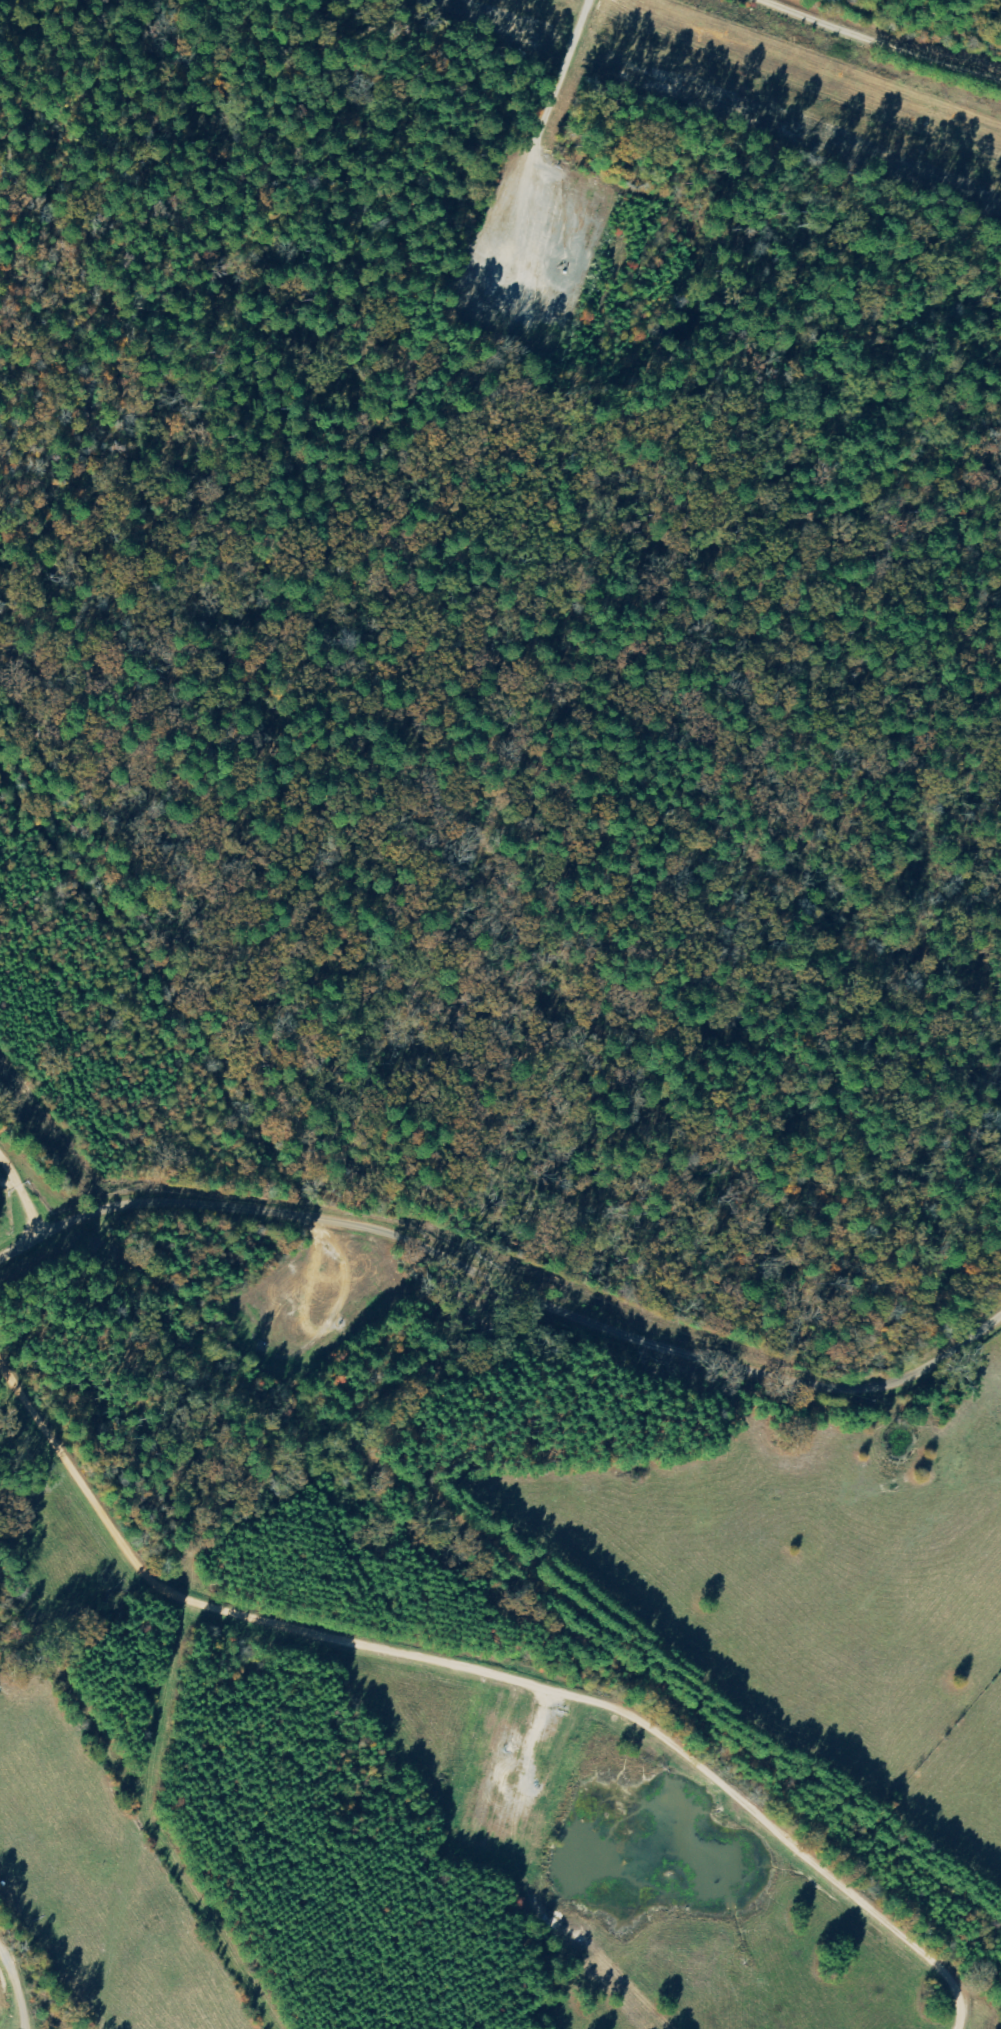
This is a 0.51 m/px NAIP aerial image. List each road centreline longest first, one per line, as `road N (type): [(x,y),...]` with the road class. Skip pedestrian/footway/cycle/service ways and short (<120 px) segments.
road 1 (residential): [(0,1291),(176,1206),(387,1221),(849,1367),(935,1362),(1000,1314)]

